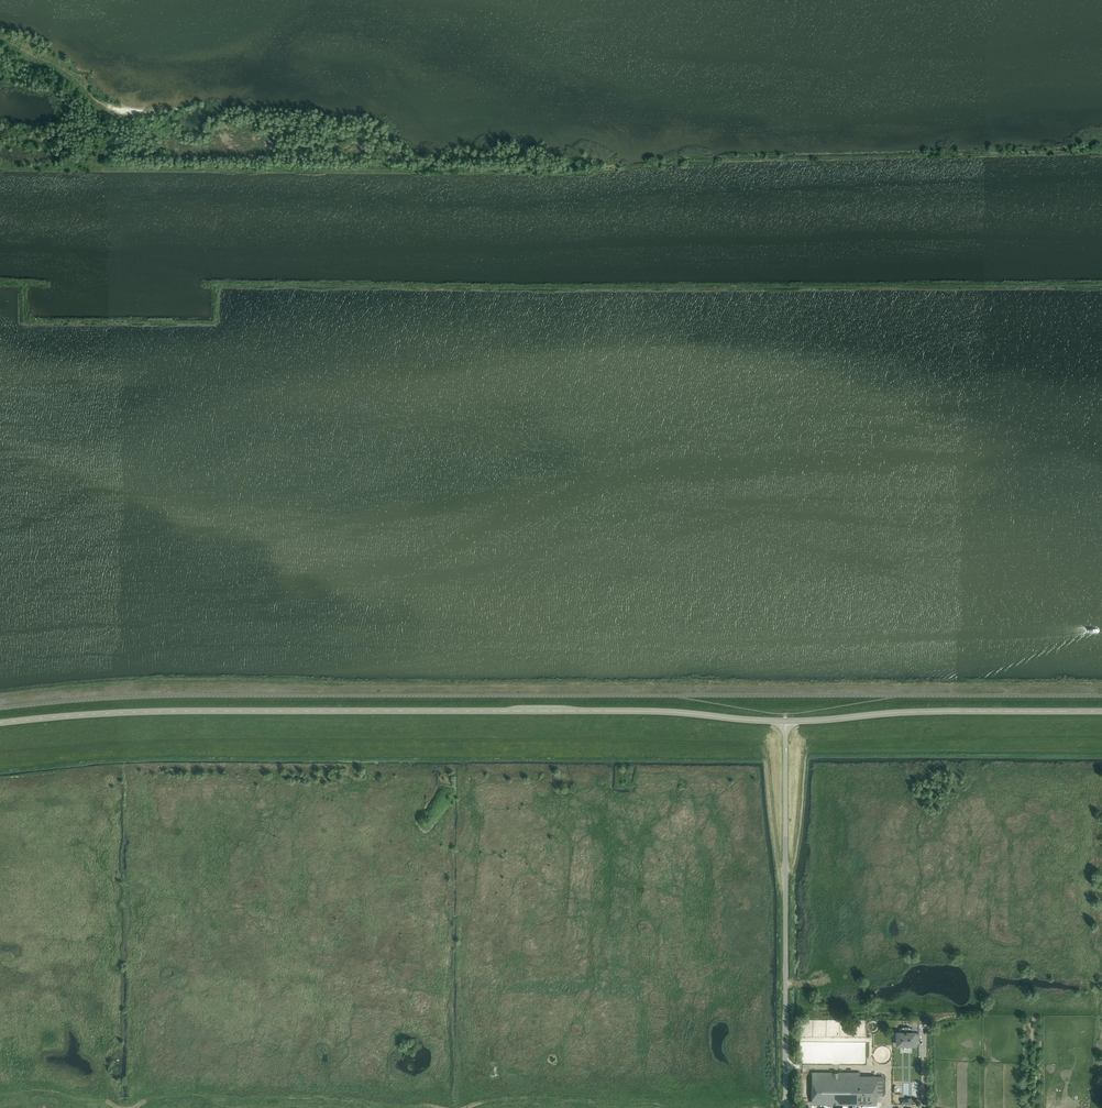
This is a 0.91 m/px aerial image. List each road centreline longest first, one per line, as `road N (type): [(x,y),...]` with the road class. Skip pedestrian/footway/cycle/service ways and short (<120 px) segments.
road 1 (tertiary): [(0,724),(147,712),(652,711),(785,721)]
road 2 (unclassified): [(785,1107),(785,721)]
road 3 (tertiary): [(785,721),(1101,711)]
road 4 (track): [(803,754),(785,883),(767,758)]

